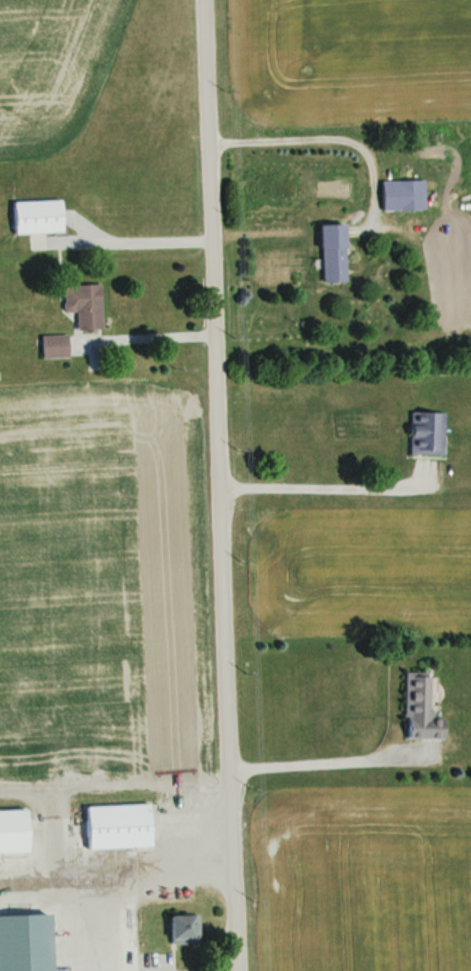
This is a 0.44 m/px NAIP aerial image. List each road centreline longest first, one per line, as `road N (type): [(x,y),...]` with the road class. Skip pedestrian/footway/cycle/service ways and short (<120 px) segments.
road 1 (residential): [(195,0),(231,970)]

